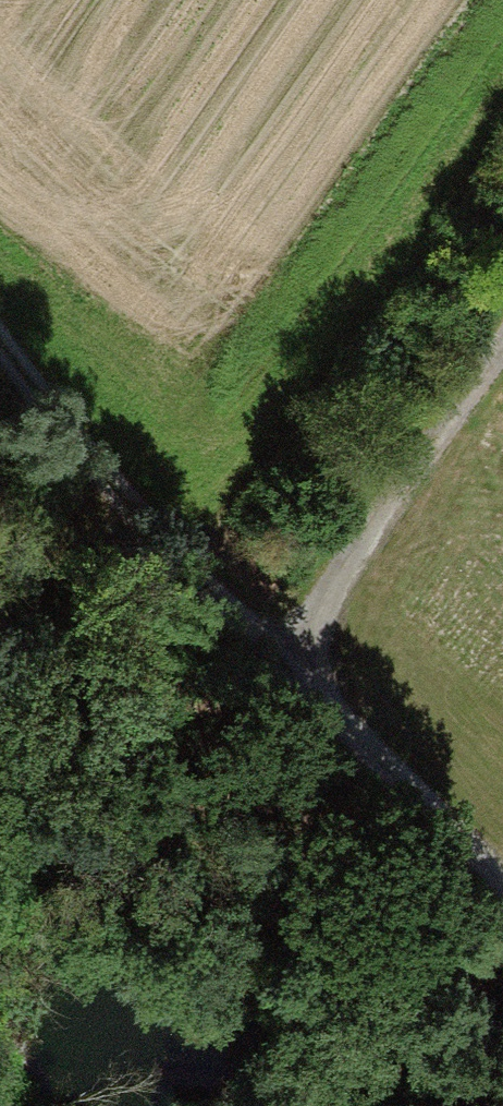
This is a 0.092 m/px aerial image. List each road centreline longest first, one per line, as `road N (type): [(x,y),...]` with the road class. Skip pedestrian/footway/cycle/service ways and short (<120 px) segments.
road 1 (track): [(502,873),(190,543),(0,302)]
road 2 (track): [(502,371),(302,663)]

